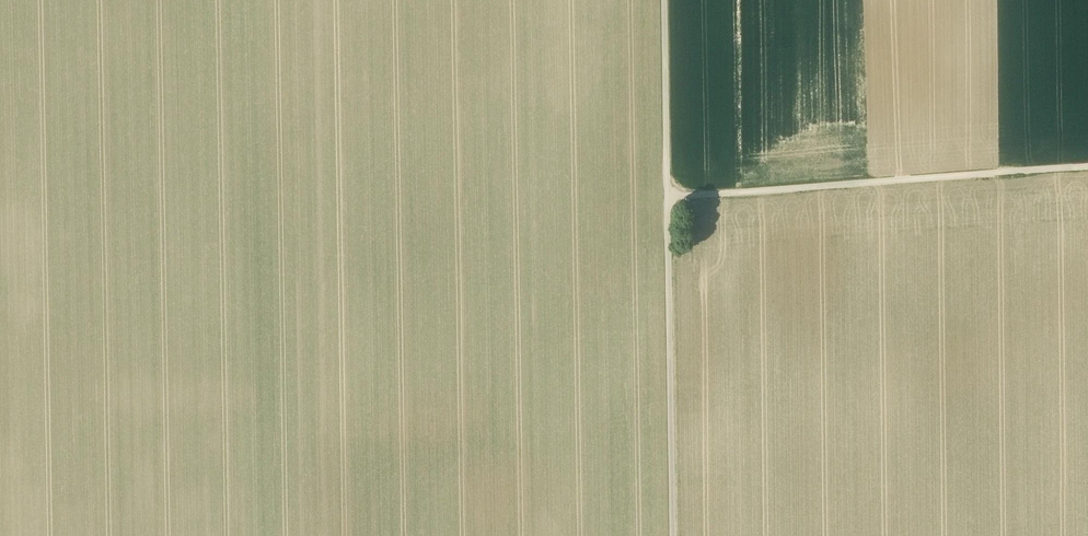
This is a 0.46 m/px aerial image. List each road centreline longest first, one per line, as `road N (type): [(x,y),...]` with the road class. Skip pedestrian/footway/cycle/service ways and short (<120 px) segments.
road 1 (track): [(664,0),(671,535)]
road 2 (track): [(668,197),(1087,166)]

